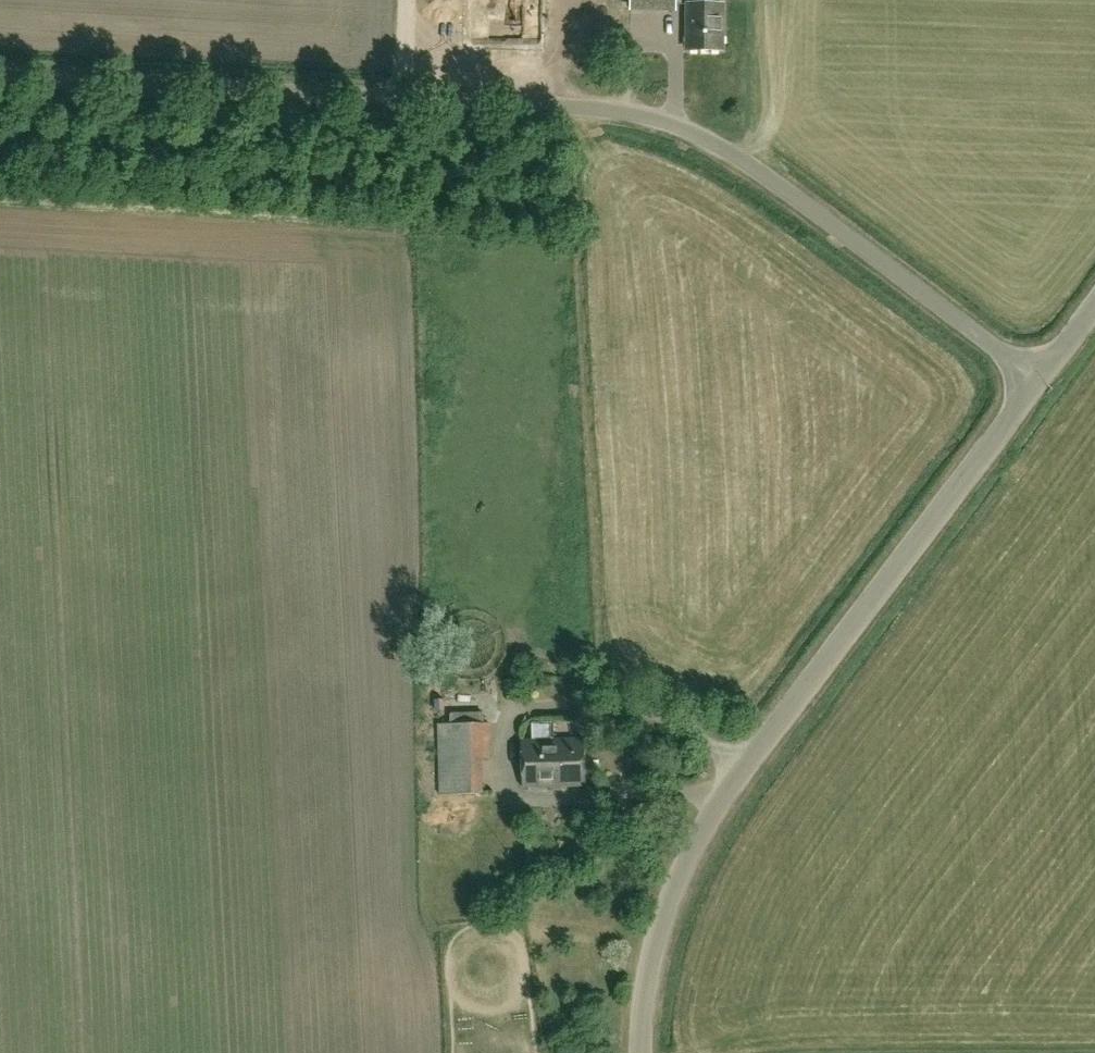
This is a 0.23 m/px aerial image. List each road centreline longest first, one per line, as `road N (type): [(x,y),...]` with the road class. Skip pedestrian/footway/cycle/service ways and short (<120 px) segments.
road 1 (unclassified): [(1037,380),(765,175),(659,120),(563,105),(0,73)]
road 2 (unclassified): [(641,1052),(657,940),(710,820),(1037,380)]

